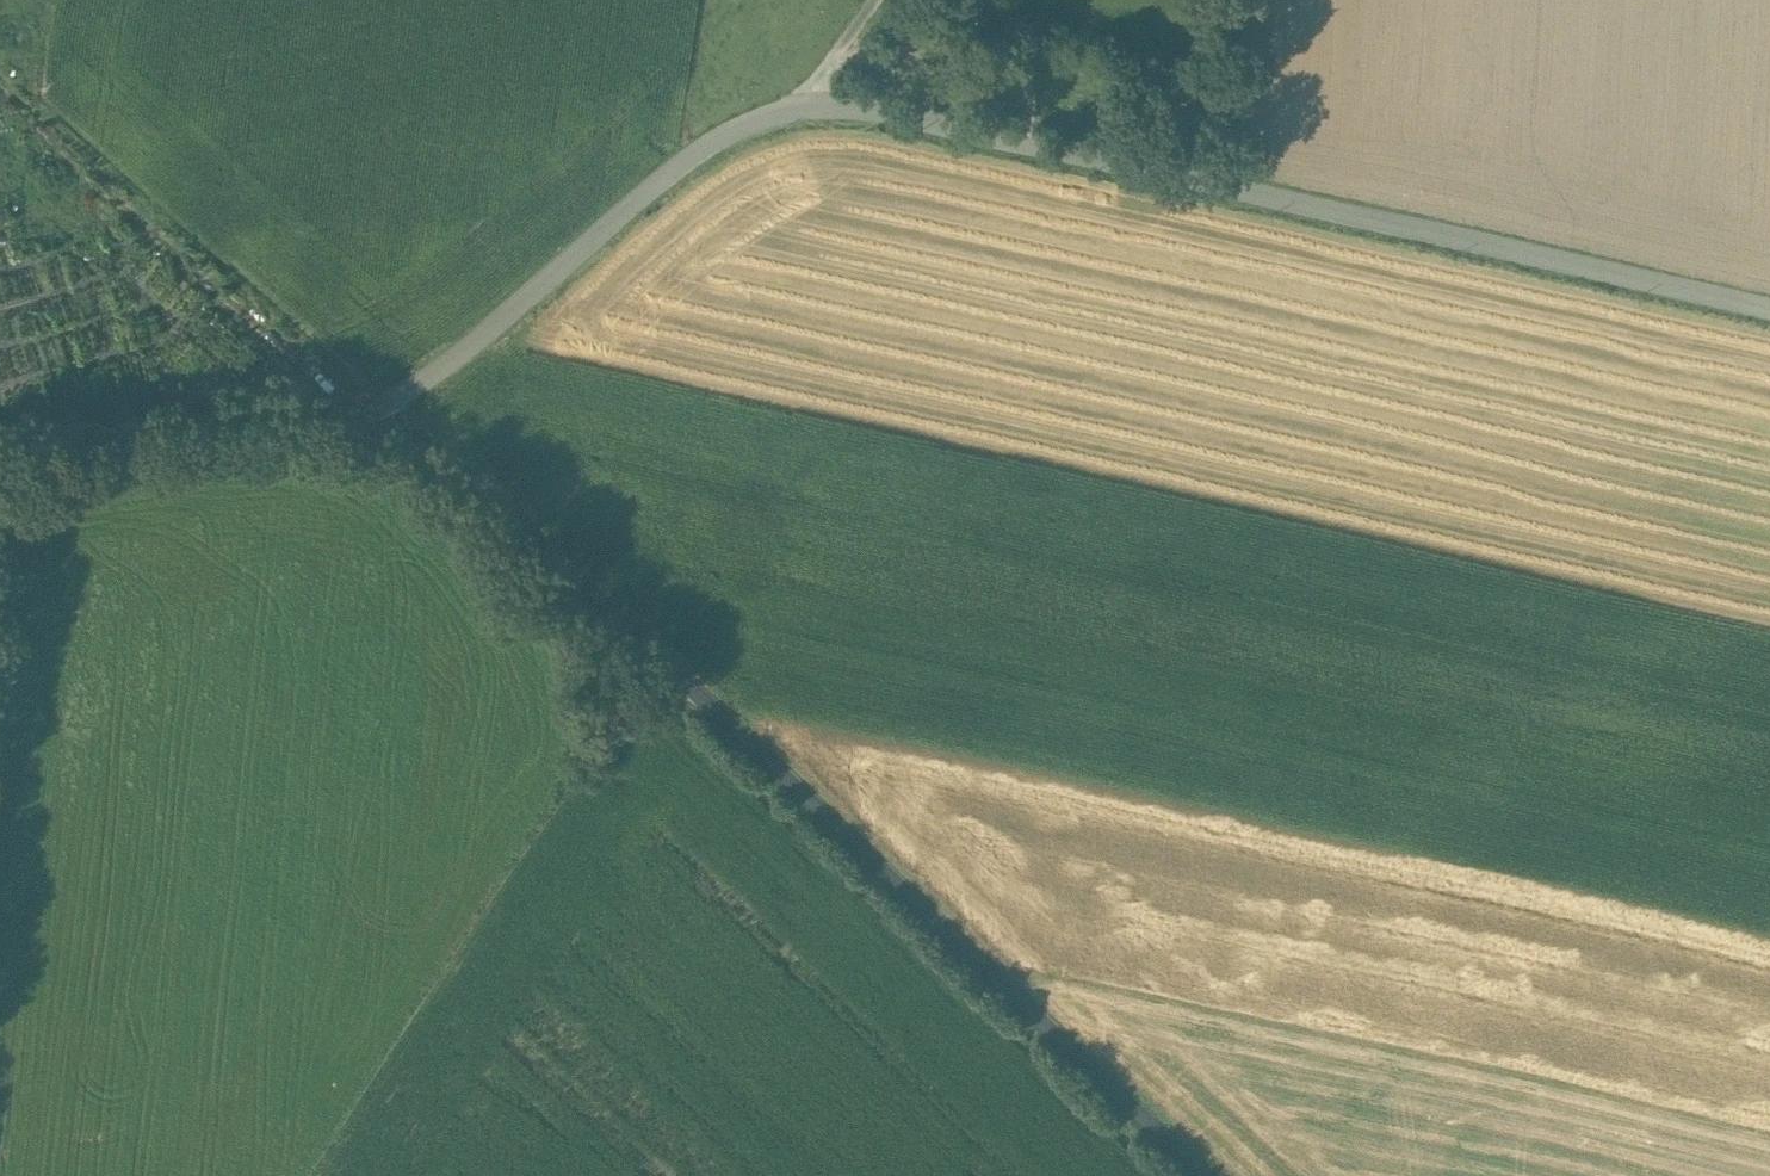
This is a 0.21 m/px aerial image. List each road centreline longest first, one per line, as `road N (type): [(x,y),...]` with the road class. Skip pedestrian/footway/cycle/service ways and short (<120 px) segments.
road 1 (unclassified): [(1769,308),(865,106),(801,104),(729,129),(430,383),(377,414)]
road 2 (residential): [(1218,1175),(444,454),(377,414)]
road 3 (track): [(355,417),(166,251),(0,81)]
road 4 (unclassified): [(377,414),(0,478)]

